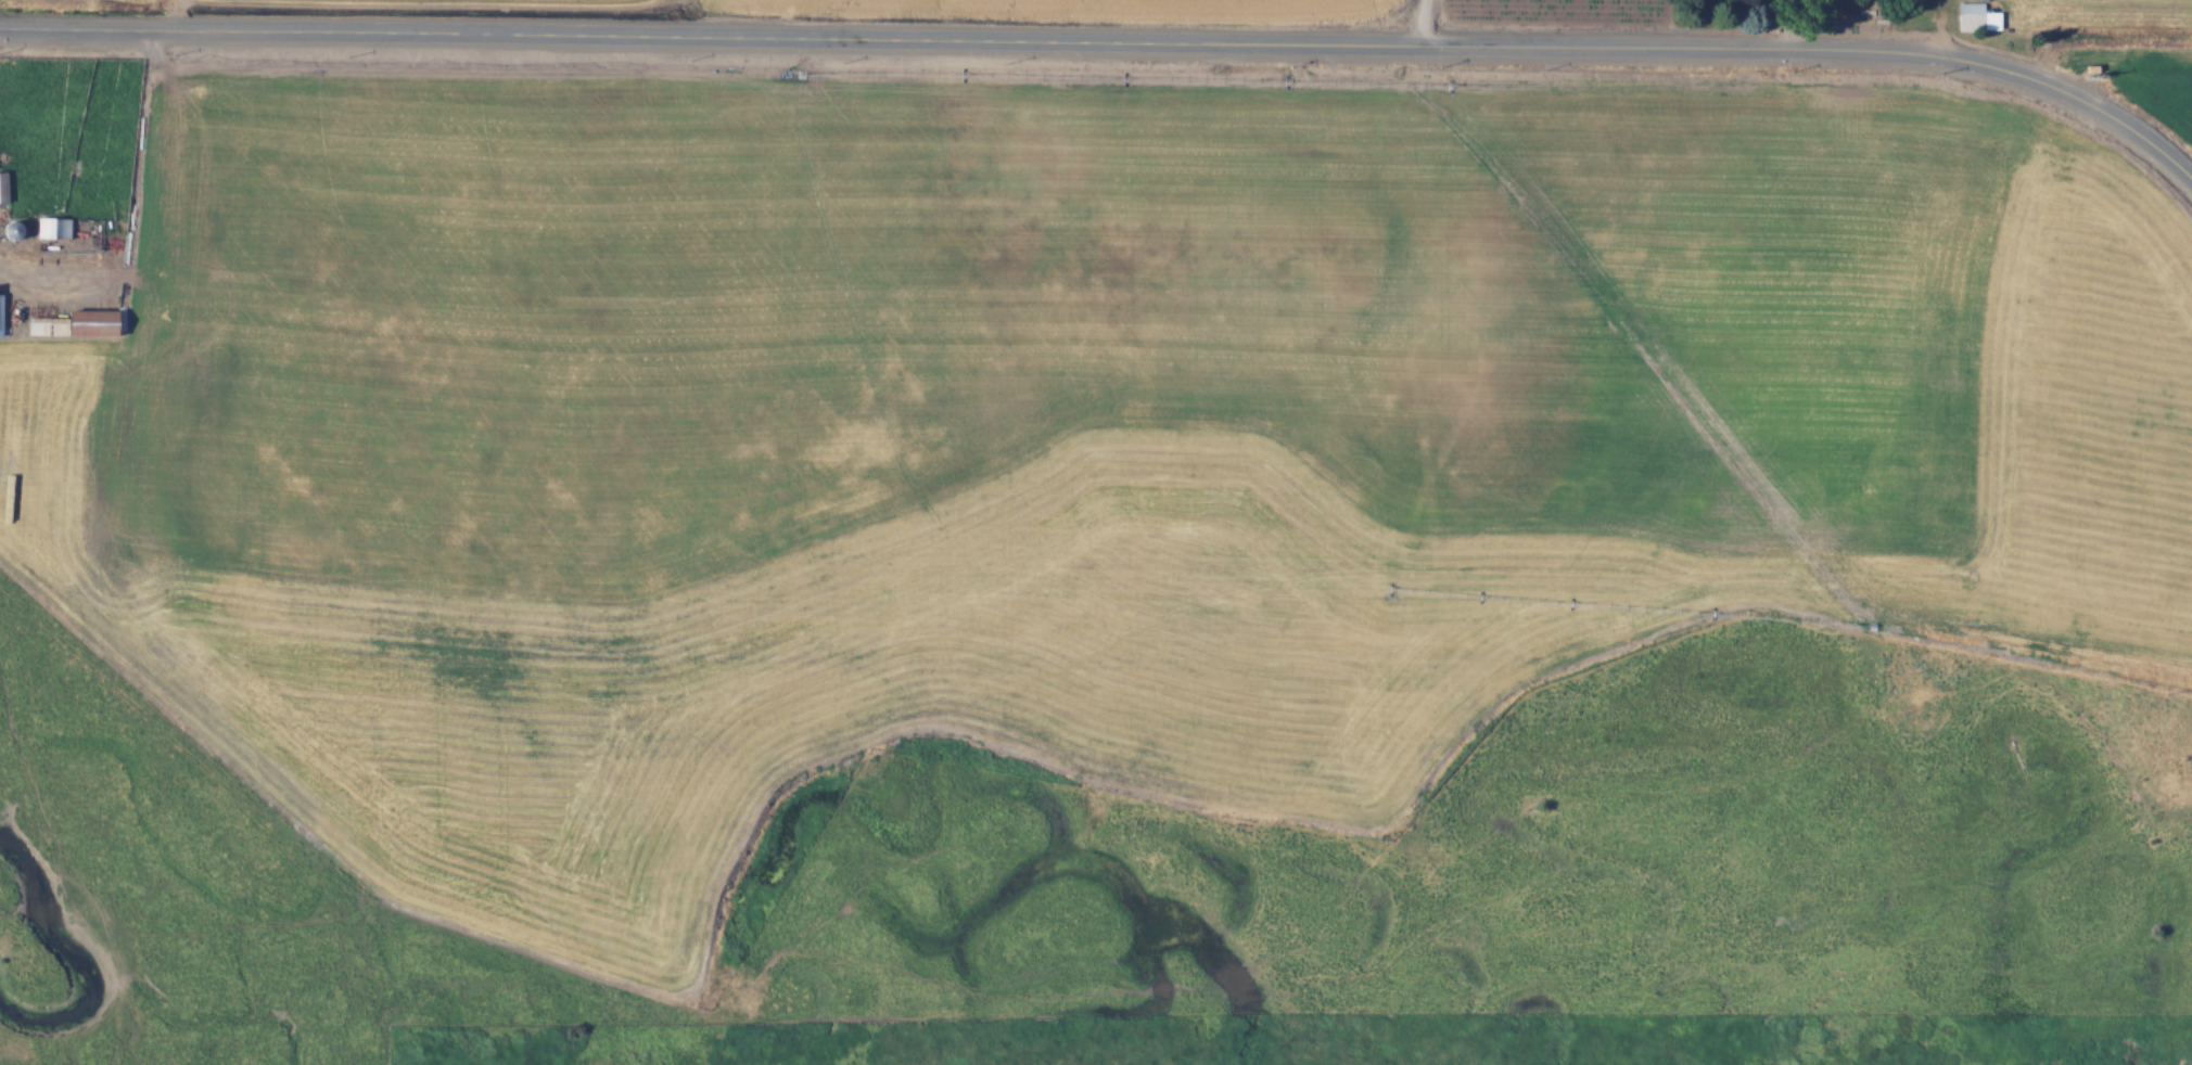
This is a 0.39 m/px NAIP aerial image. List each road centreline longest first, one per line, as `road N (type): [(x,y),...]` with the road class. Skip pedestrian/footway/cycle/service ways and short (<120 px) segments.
road 1 (tertiary): [(0,30),(1896,49),(2010,72),(2101,104),(2191,173)]

